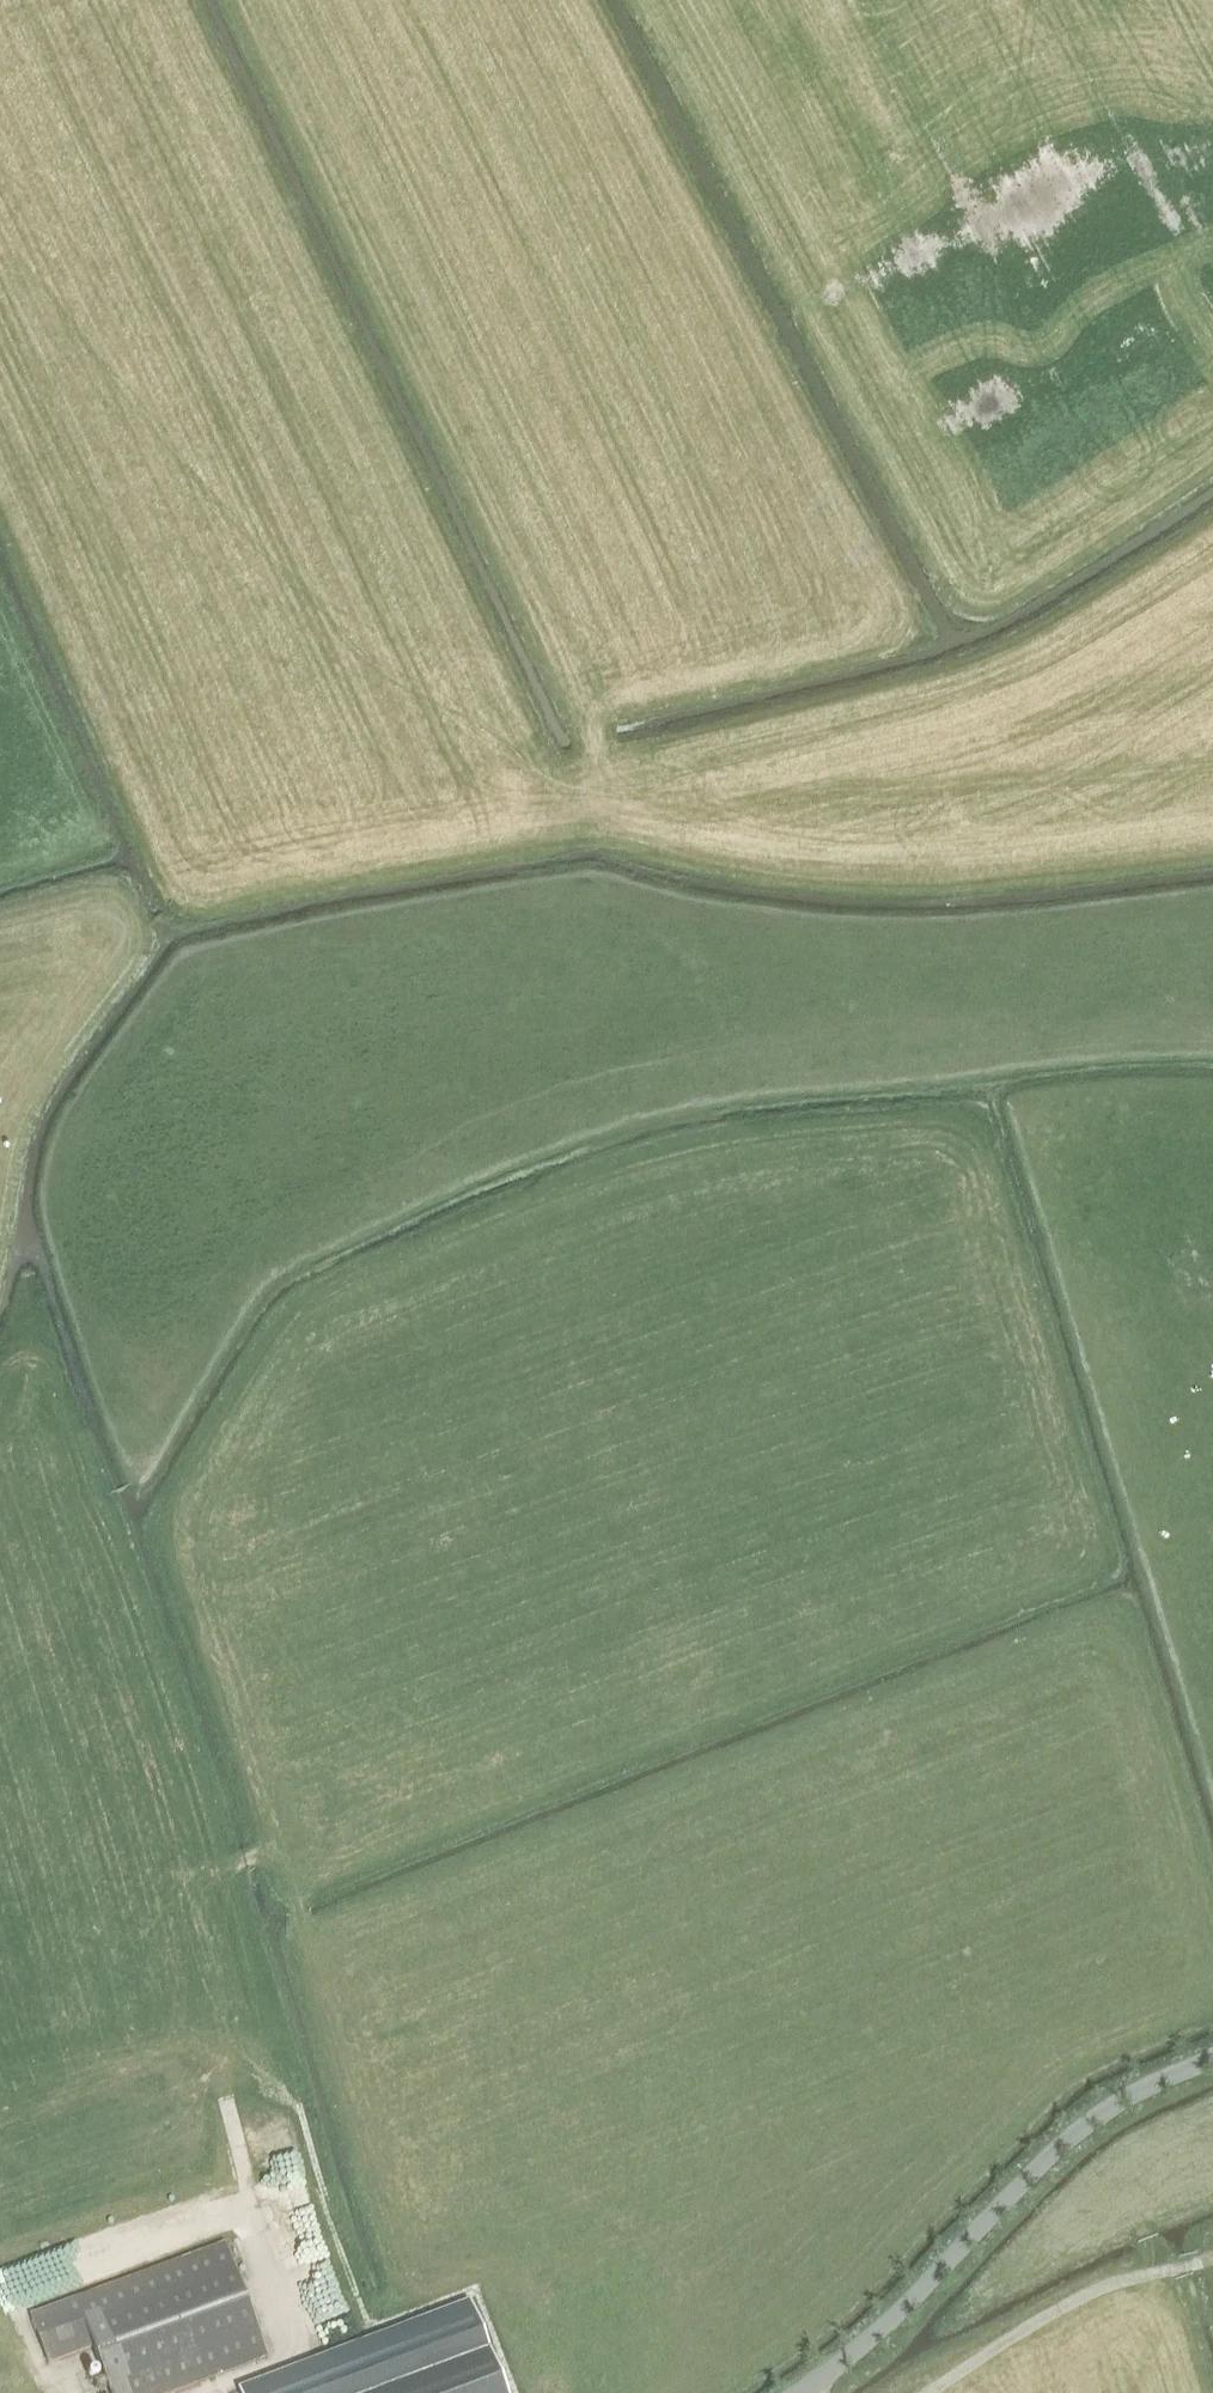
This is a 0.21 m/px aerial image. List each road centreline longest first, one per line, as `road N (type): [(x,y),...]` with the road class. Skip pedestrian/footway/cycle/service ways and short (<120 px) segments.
road 1 (tertiary): [(783,2392),(932,2287),(1166,2076),(1212,2048)]

